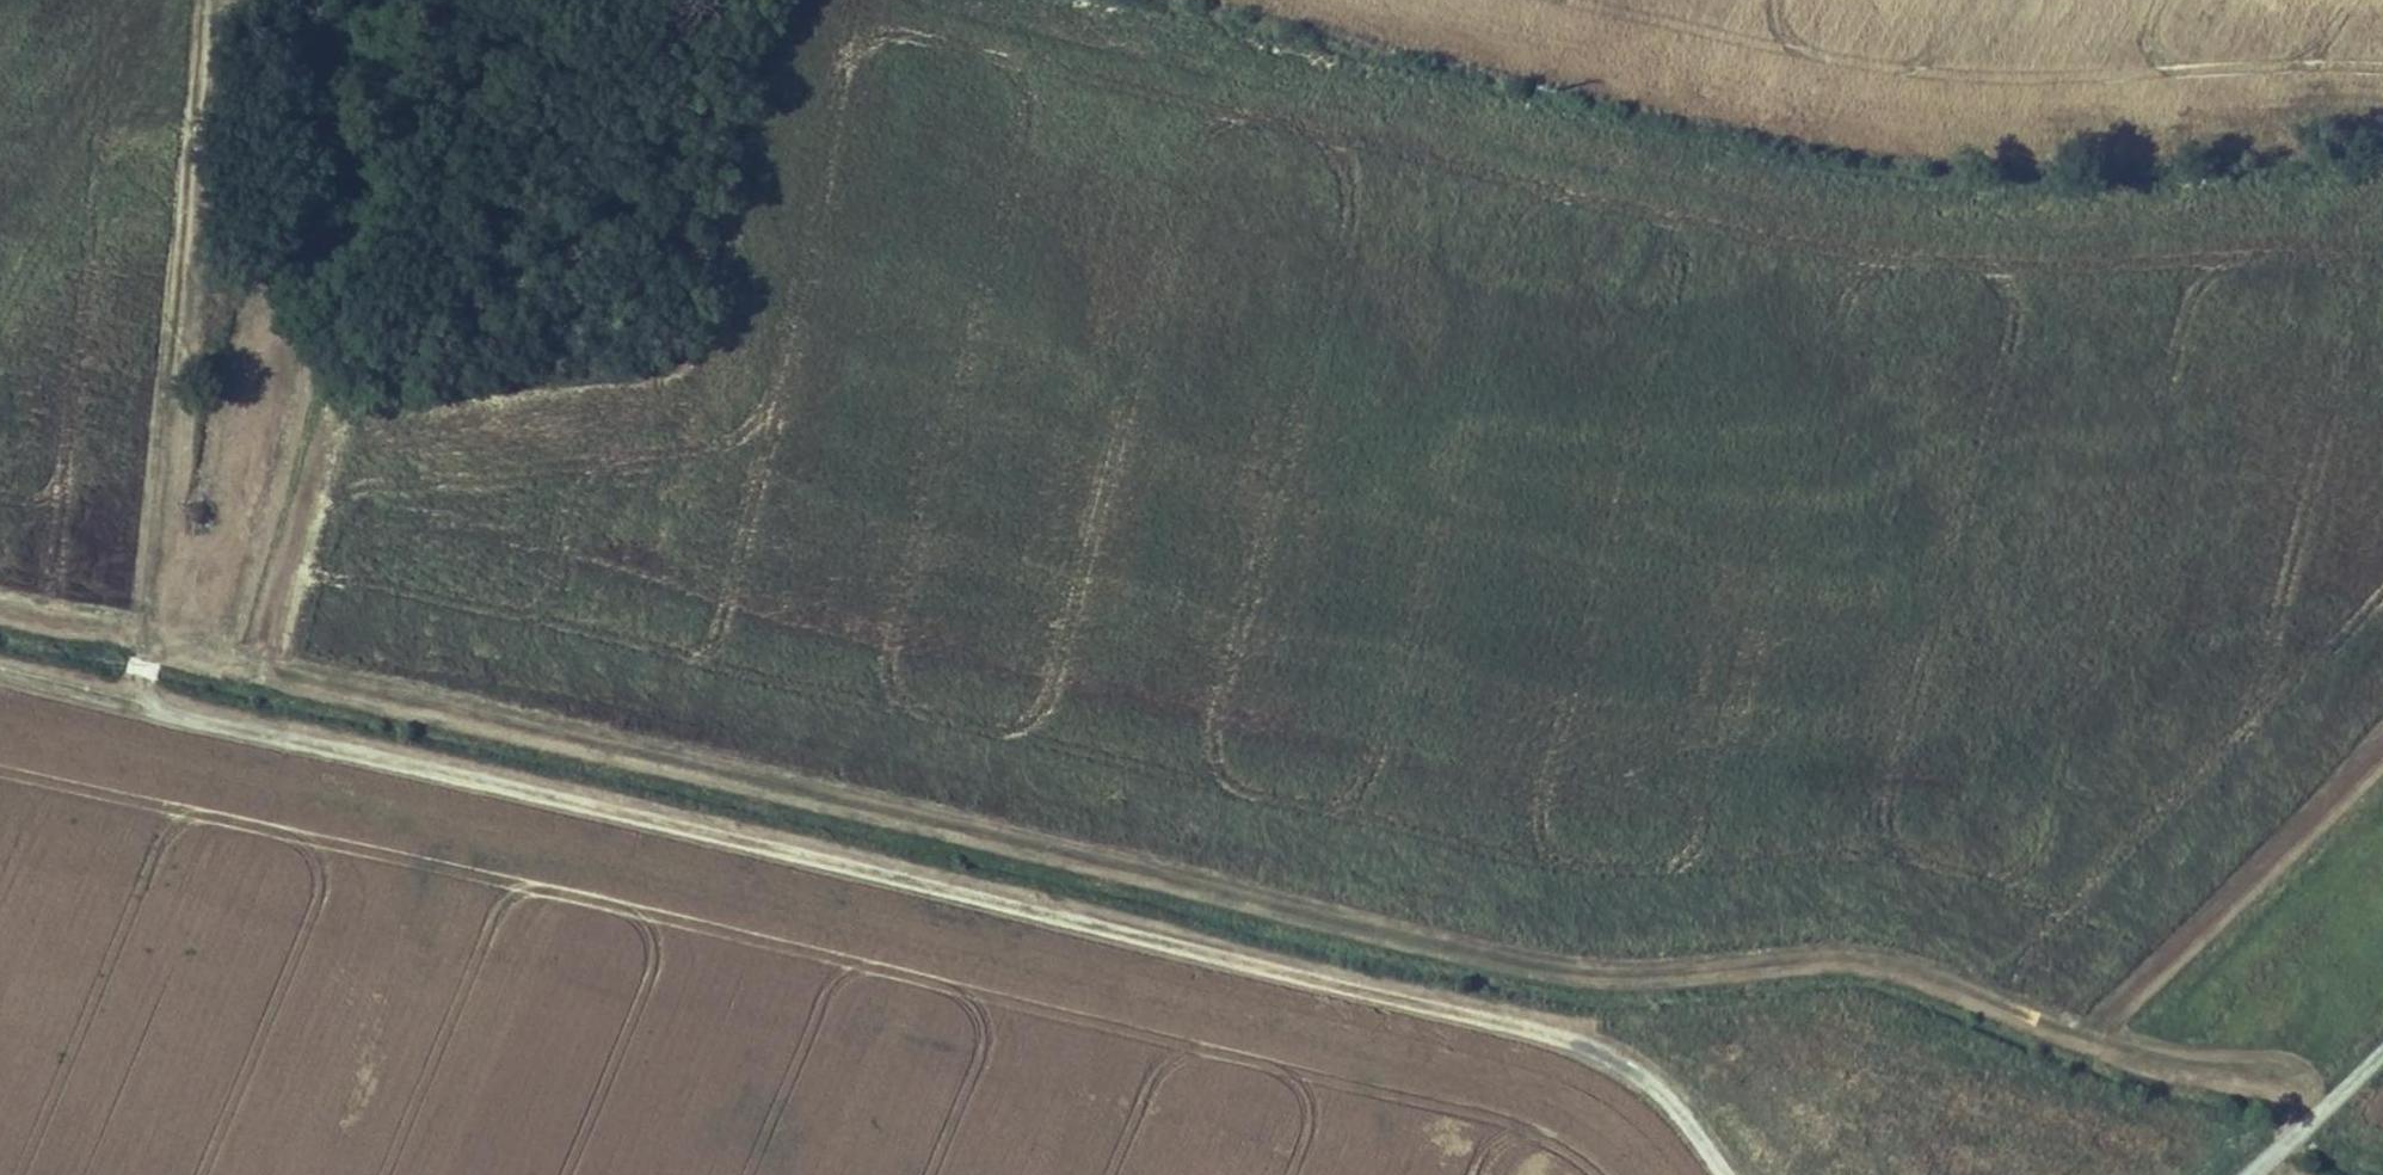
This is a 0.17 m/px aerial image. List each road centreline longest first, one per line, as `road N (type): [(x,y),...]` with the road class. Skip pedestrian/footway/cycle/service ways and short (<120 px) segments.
road 1 (track): [(1758,1174),(1697,1100),(1609,1045),(0,660)]
road 2 (track): [(131,692),(157,502),(202,0)]

